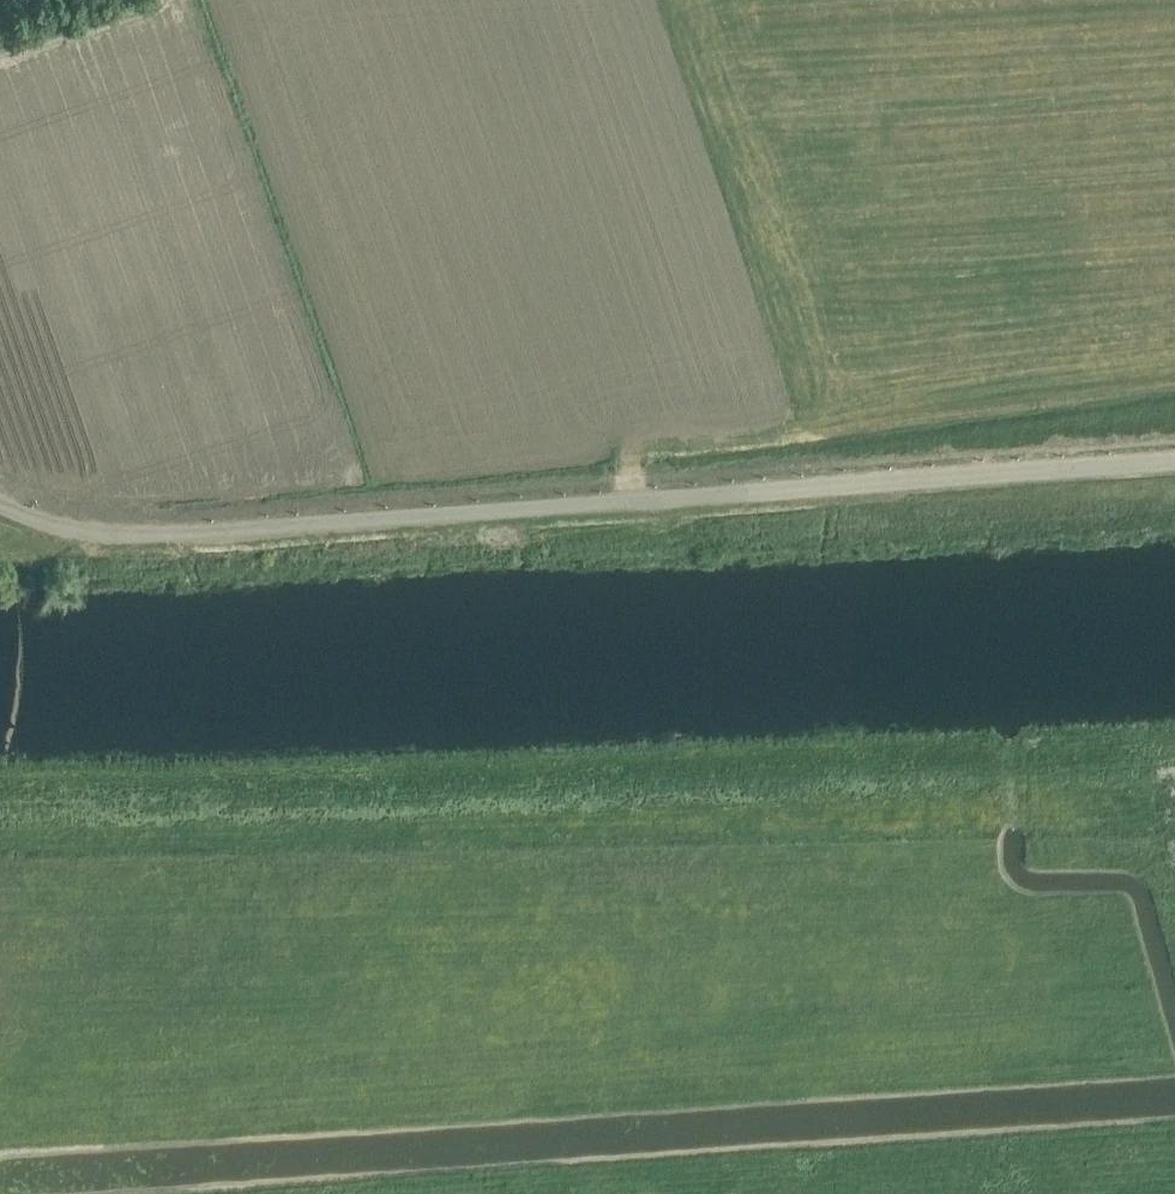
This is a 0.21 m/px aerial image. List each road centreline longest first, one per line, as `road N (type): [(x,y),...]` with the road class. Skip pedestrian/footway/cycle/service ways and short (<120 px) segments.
road 1 (unclassified): [(1174,457),(190,531),(92,529),(0,505)]

